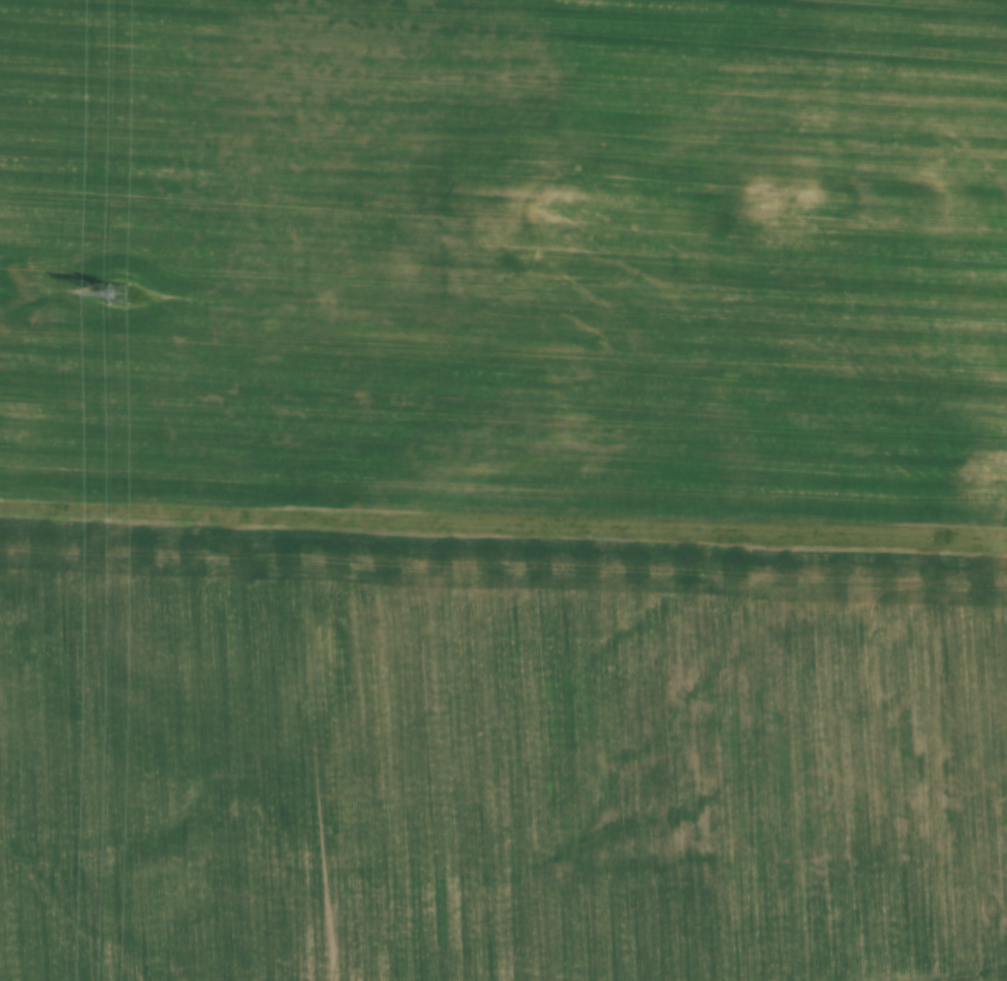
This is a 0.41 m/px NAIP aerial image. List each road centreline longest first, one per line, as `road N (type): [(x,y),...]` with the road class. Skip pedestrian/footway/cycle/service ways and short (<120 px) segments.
road 1 (track): [(0,533),(694,558),(1006,555)]

